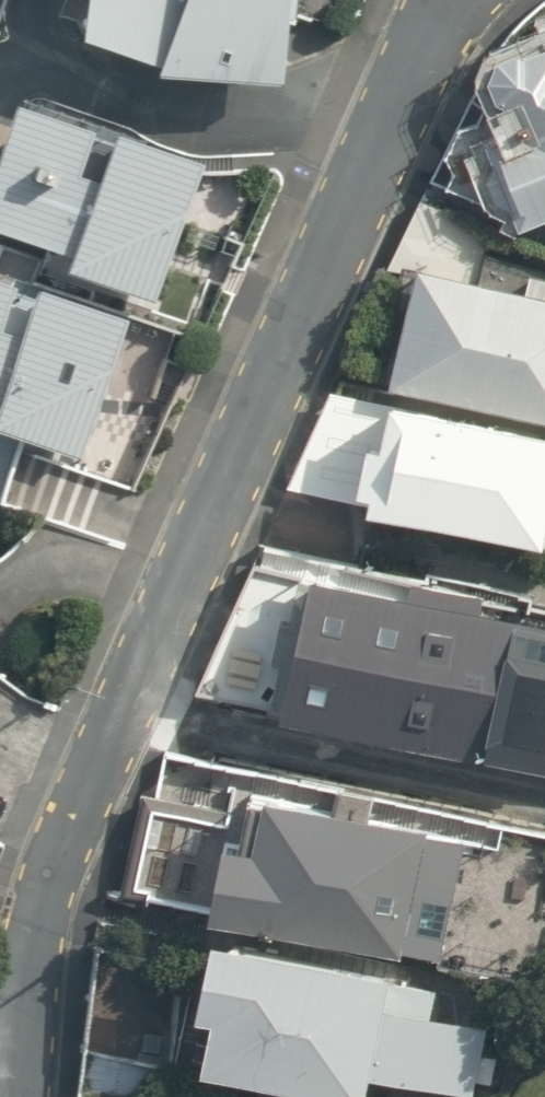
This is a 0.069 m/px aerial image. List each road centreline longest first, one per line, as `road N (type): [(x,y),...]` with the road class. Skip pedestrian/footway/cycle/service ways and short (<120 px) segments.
road 1 (tertiary): [(19,1096),(60,872),(182,570),(432,0)]

